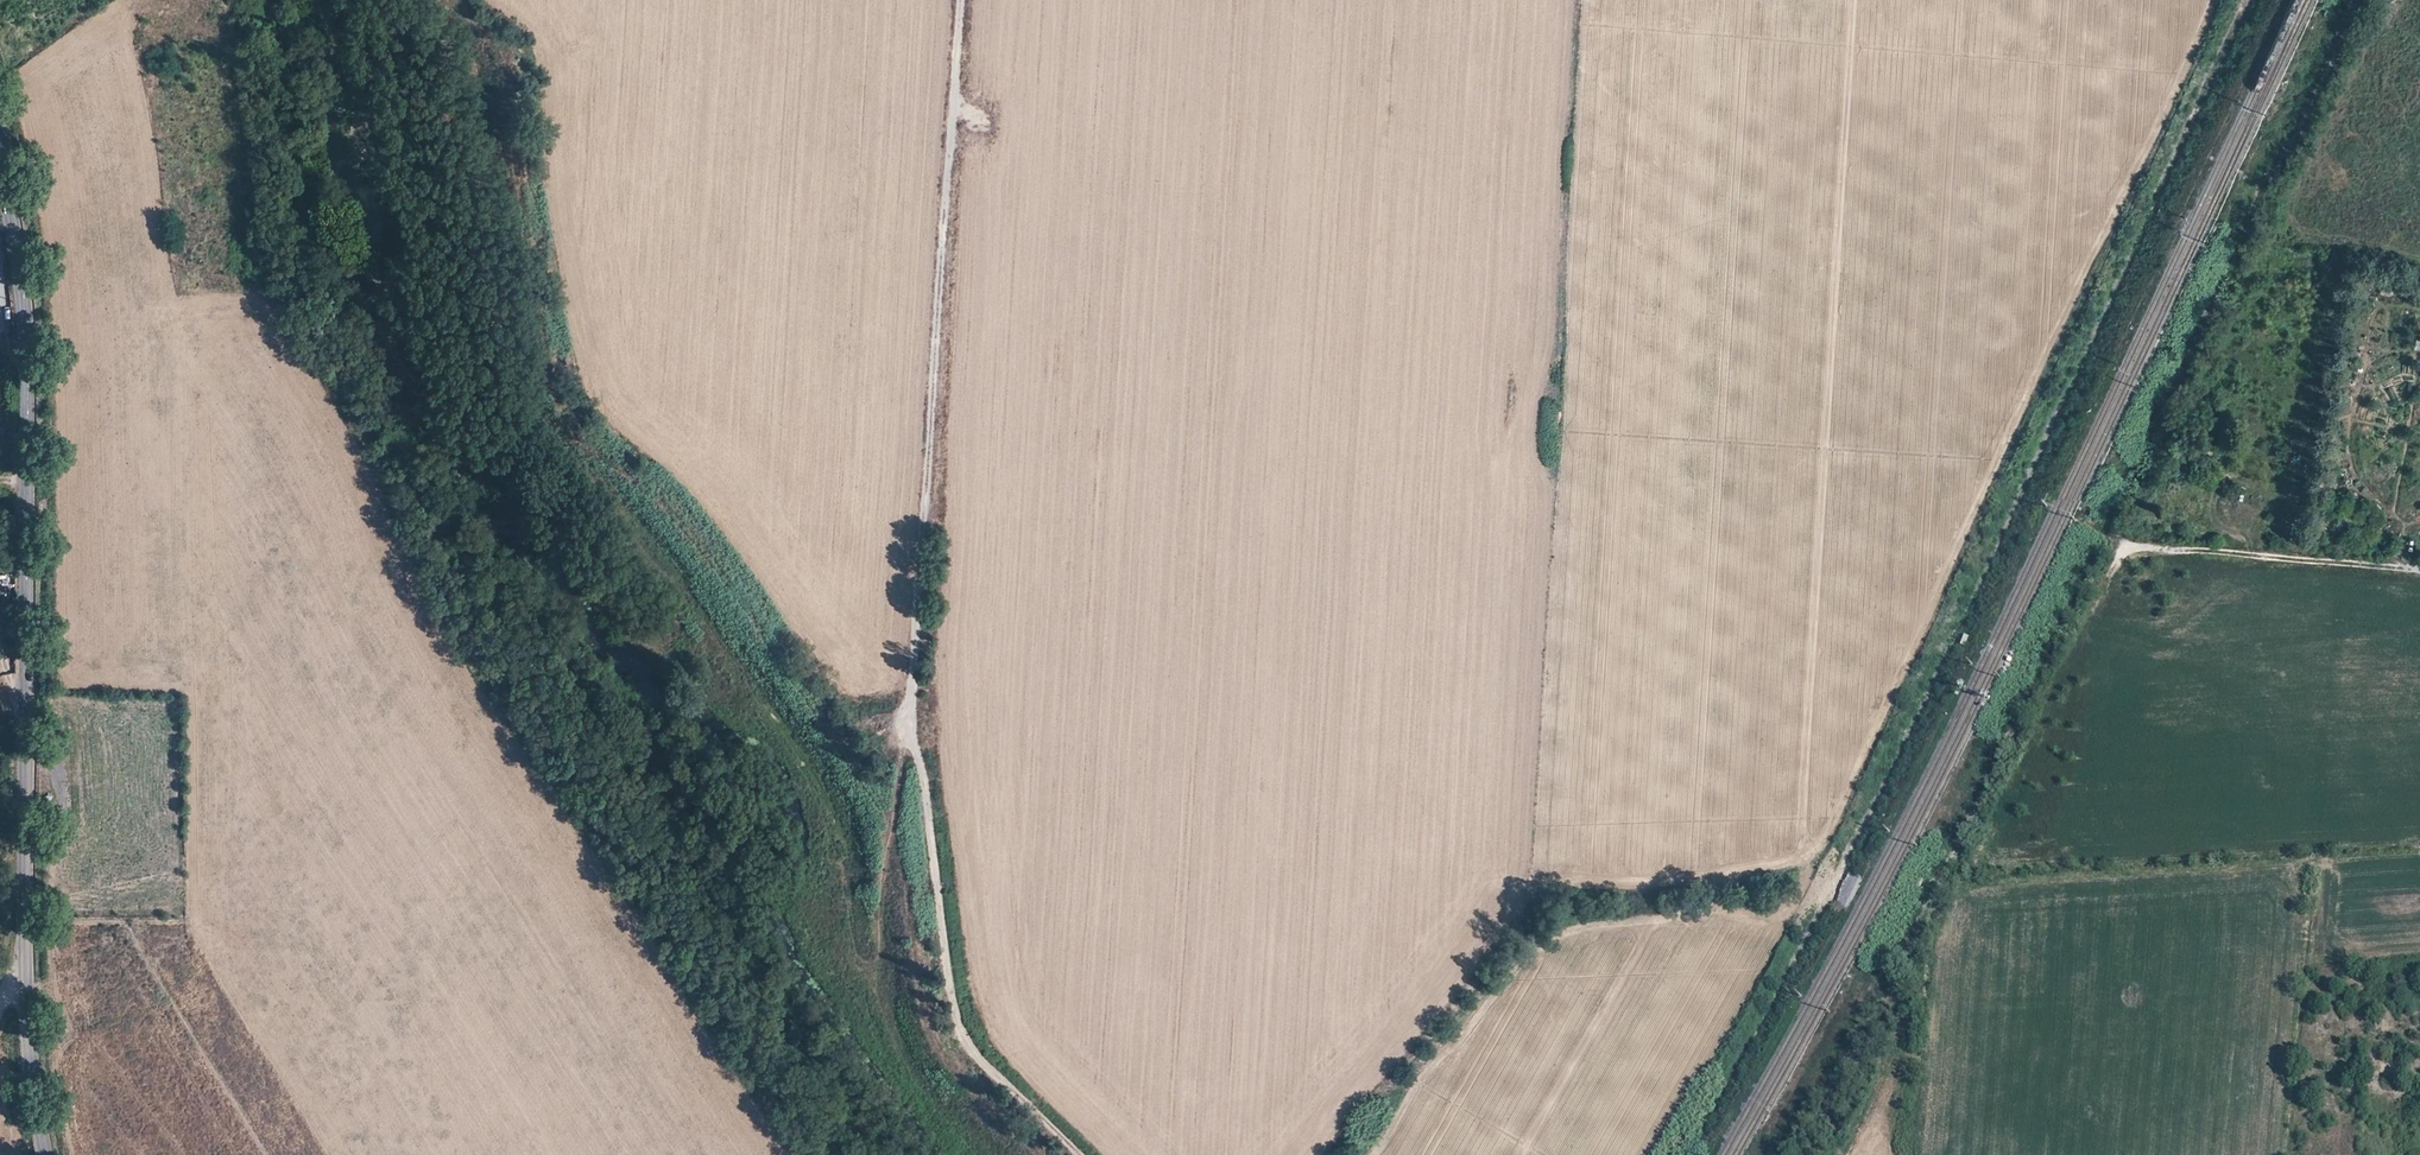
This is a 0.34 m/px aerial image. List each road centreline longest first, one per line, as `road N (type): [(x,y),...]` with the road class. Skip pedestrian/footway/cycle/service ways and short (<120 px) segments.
road 1 (track): [(1077,1154),(956,1028),(940,864),(920,773),(918,681),(960,0)]
road 2 (tertiary): [(28,916),(28,290),(0,146)]
road 3 (track): [(2419,571),(2125,546)]
road 4 (tertiary): [(28,916),(29,1035),(48,1154)]

